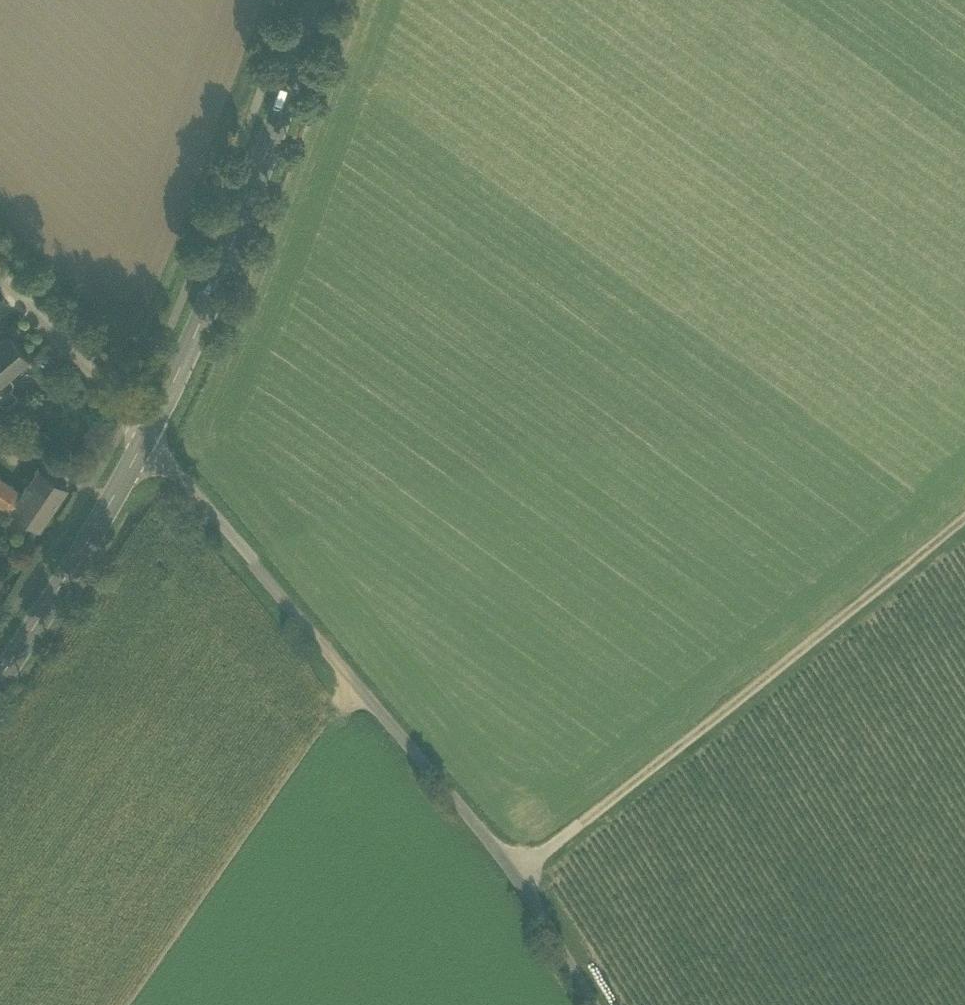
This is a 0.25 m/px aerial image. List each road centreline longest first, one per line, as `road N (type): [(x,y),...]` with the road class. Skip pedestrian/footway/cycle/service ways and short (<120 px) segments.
road 1 (unclassified): [(592,1004),(514,872),(144,432)]
road 2 (track): [(514,872),(964,514)]
road 3 (tertiary): [(144,432),(206,309),(317,0)]
road 4 (track): [(366,692),(152,1004)]
road 5 (tertiary): [(0,675),(144,432)]
road 6 (unclassified): [(144,432),(0,276)]

